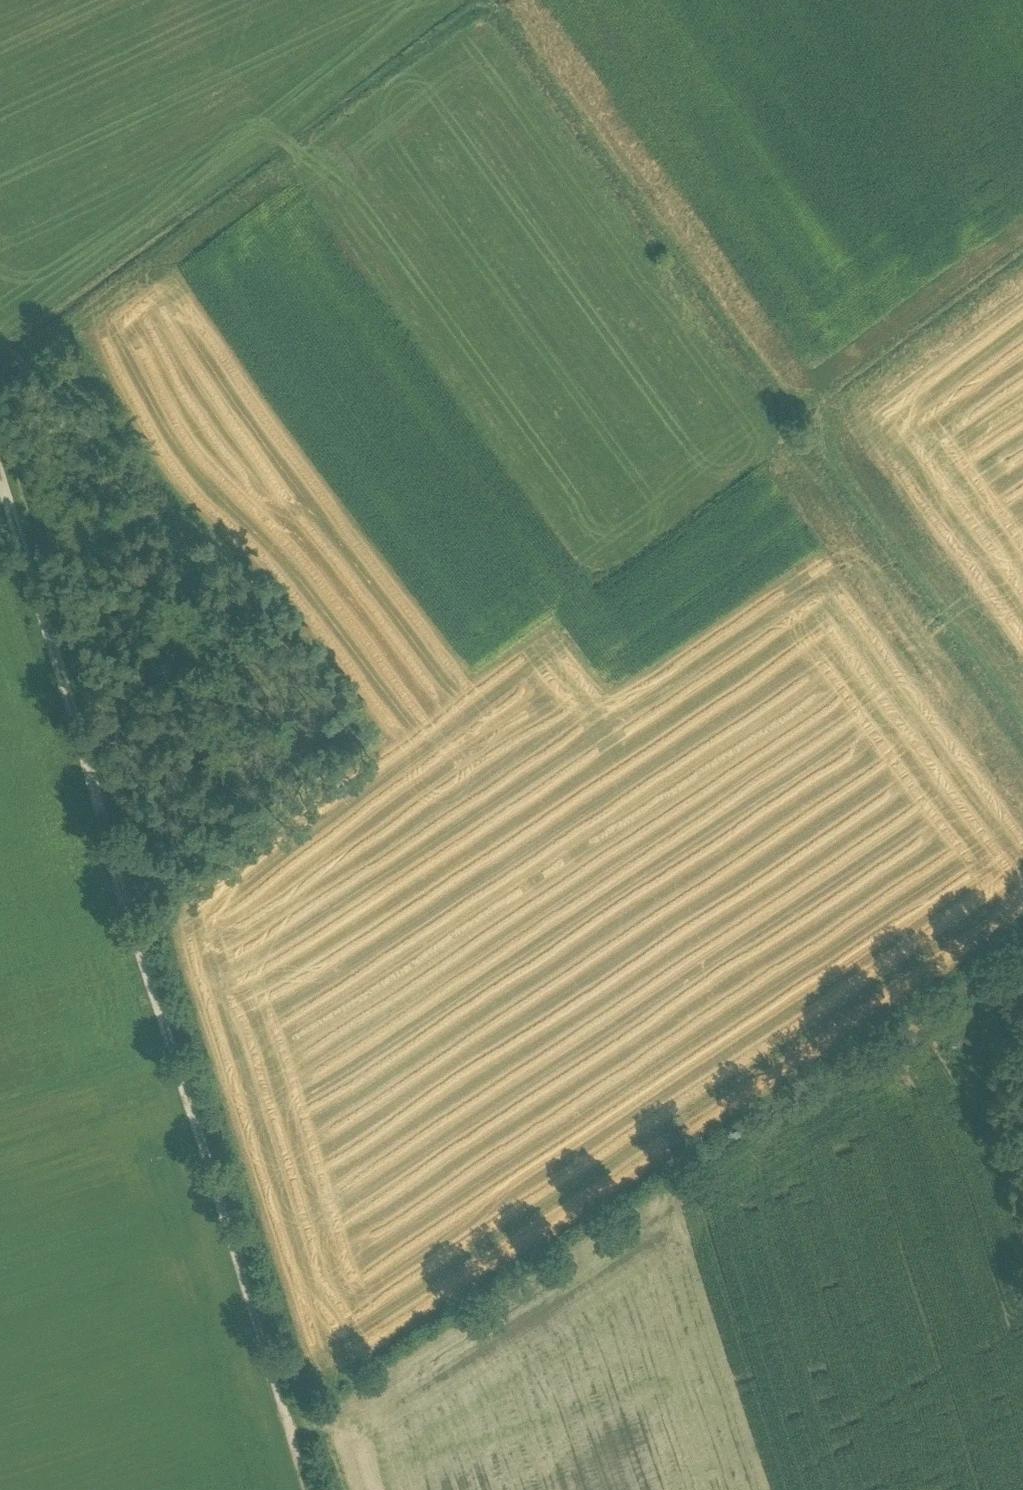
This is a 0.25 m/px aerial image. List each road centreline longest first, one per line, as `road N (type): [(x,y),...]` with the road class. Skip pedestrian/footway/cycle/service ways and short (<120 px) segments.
road 1 (track): [(319,1489),(0,478)]

